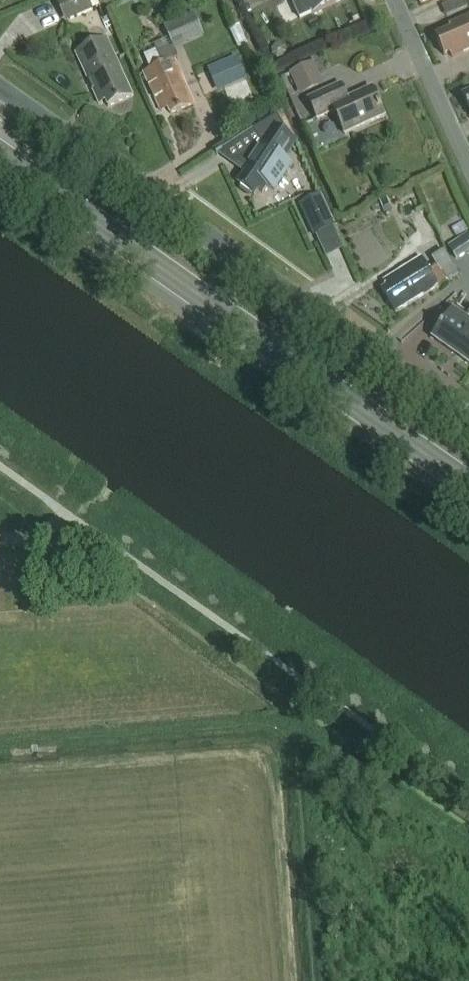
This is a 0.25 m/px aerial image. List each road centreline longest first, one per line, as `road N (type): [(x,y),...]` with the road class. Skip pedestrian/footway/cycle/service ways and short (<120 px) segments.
road 1 (residential): [(468,423),(0,88)]
road 2 (secondary): [(468,487),(0,155)]
road 3 (residential): [(468,163),(395,0)]

